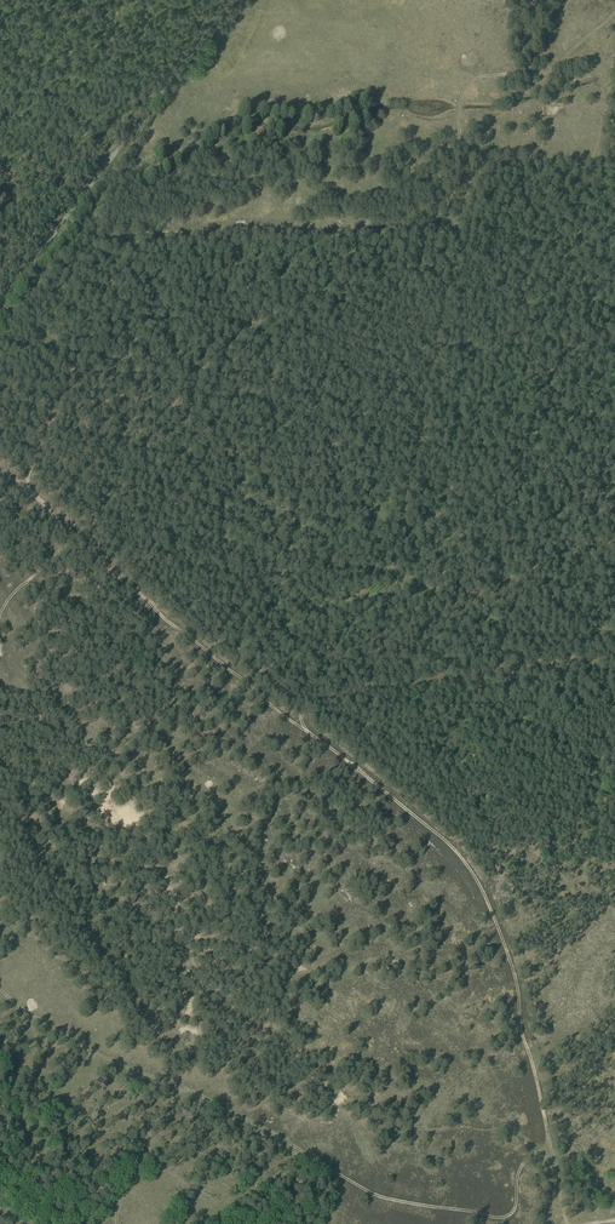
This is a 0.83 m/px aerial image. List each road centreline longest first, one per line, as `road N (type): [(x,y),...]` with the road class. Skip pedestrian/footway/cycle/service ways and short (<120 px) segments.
road 1 (track): [(304,728),(117,579),(30,492),(28,474),(127,246),(440,234),(455,227),(478,174)]
road 2 (track): [(0,991),(85,1048),(225,1110),(377,1196),(505,1219),(514,1209),(522,1166),(549,1146)]
road 3 (track): [(549,1146),(517,984),(473,875),(444,839),(312,735),(302,714)]
road 4 (track): [(478,174),(459,133),(466,88),(486,76),(541,76),(614,16)]
road 5 (track): [(614,36),(590,155),(478,174)]

